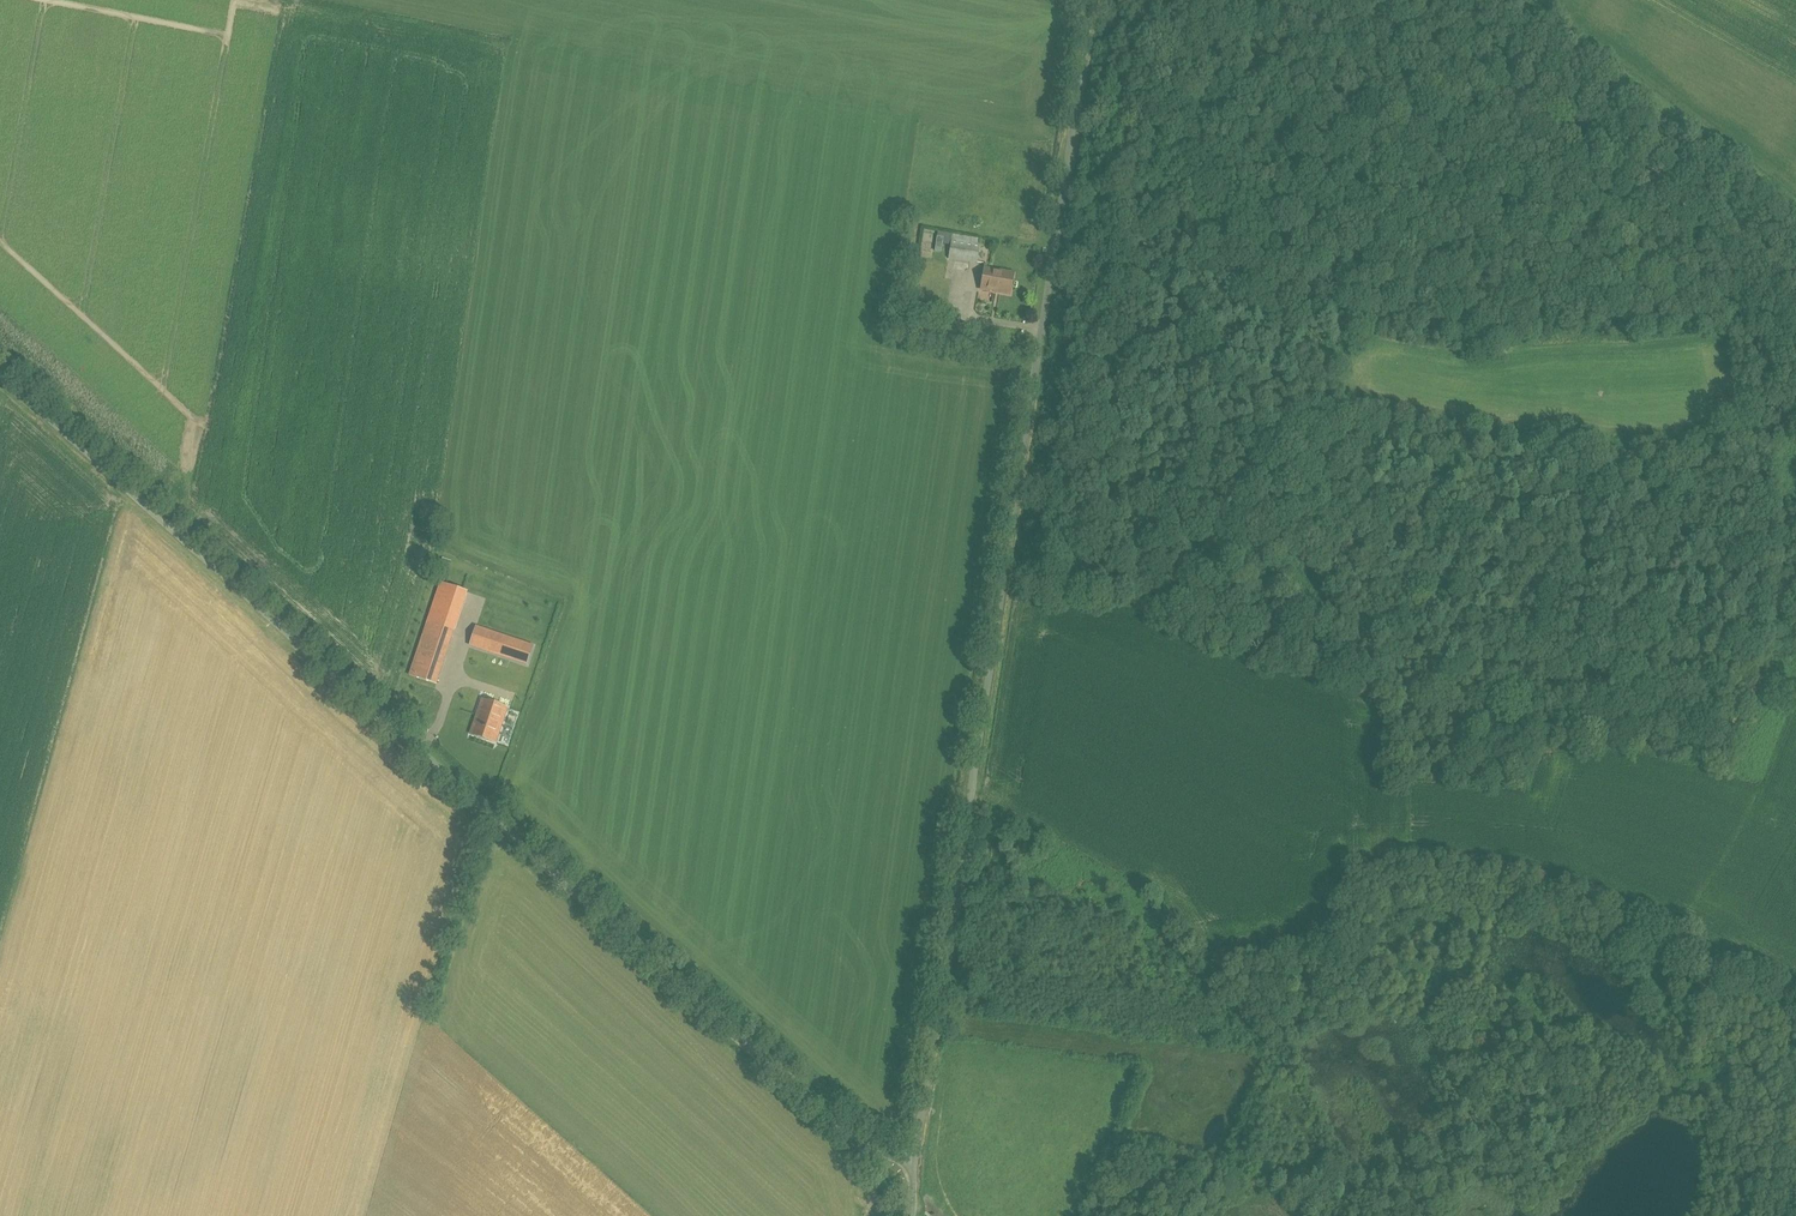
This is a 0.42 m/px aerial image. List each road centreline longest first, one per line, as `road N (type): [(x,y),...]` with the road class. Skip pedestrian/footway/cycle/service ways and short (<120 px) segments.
road 1 (unclassified): [(912,1164),(866,1151),(844,1134),(0,374)]
road 2 (unclassified): [(912,1164),(1090,0)]

